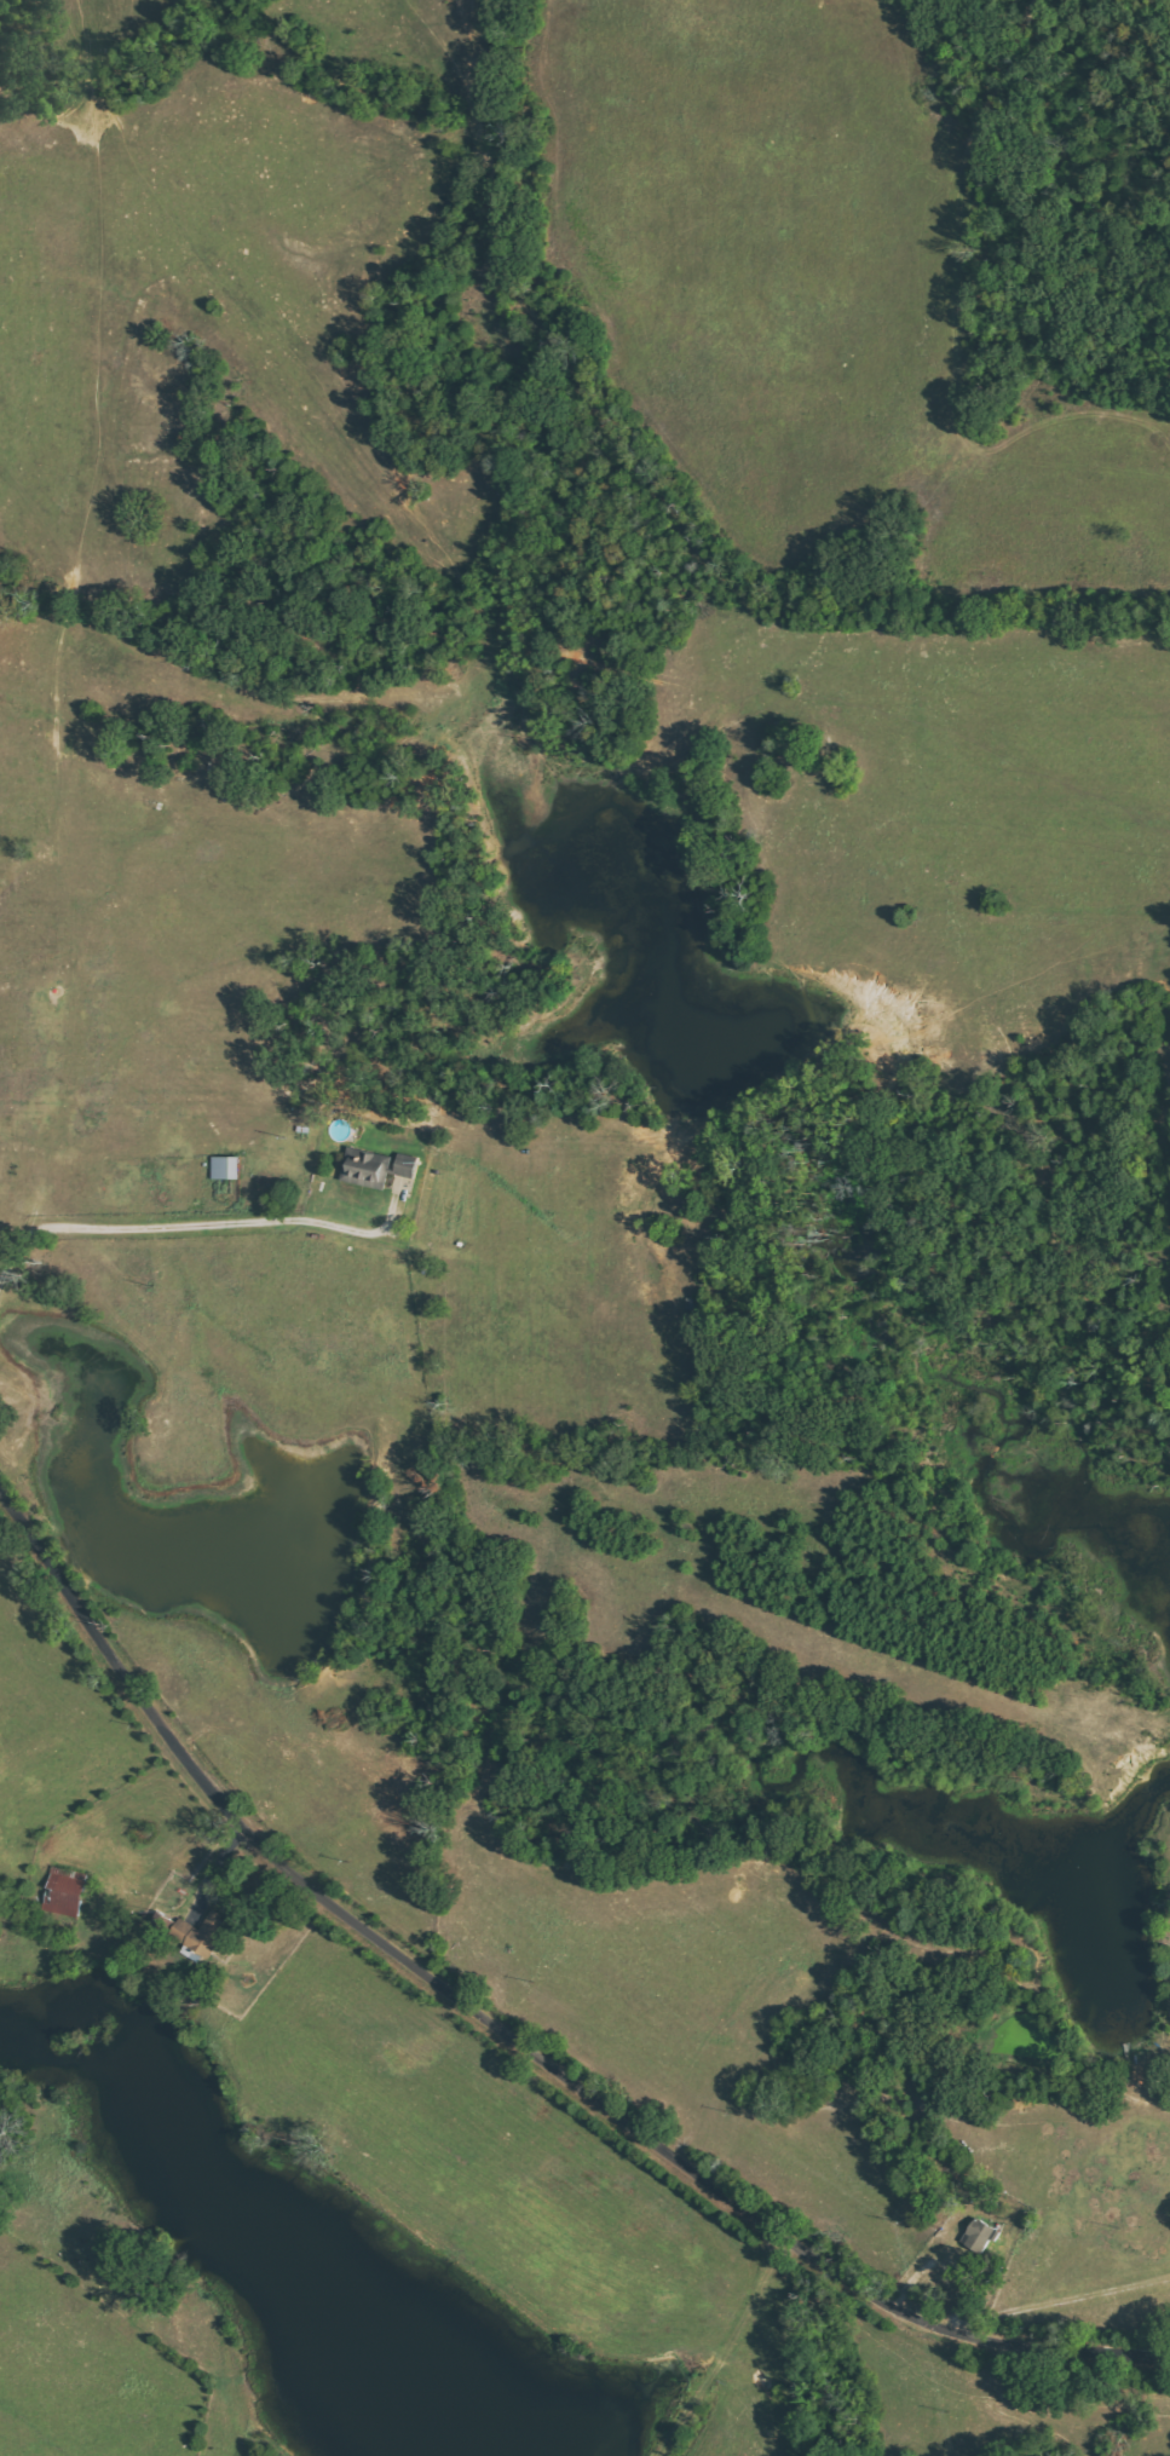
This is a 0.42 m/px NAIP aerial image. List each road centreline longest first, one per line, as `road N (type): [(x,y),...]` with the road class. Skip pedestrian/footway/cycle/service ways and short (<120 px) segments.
road 1 (residential): [(1169,2358),(922,2322),(845,2281),(521,2070),(242,1832),(0,1491)]

